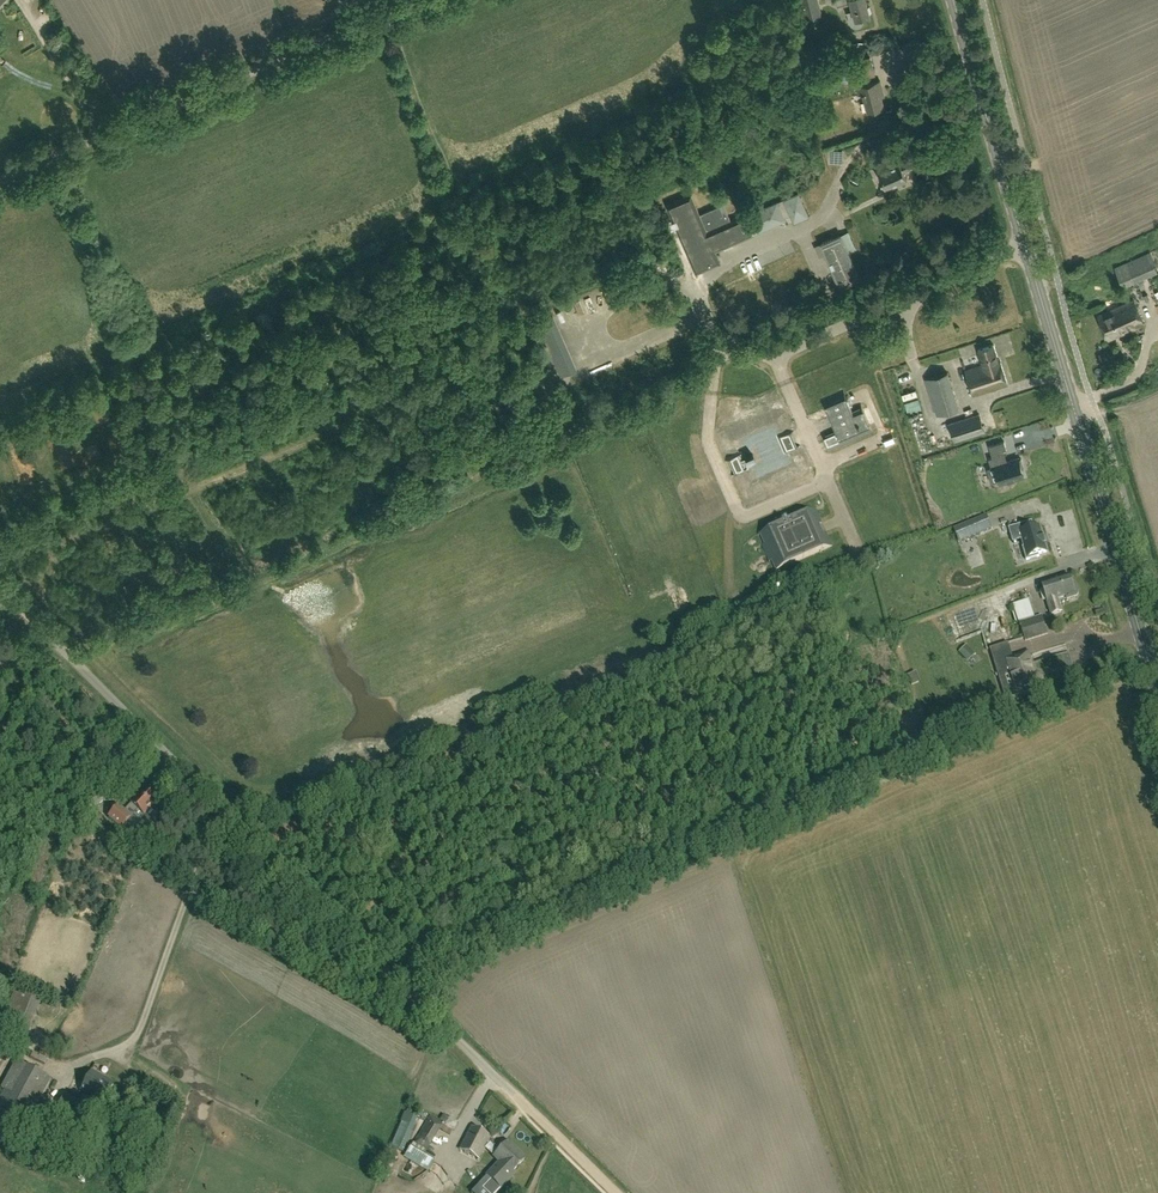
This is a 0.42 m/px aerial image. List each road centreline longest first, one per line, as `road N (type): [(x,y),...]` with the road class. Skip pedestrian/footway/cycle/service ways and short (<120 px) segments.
road 1 (secondary): [(1157,694),(954,0)]
road 2 (unclassified): [(514,1093),(0,587)]
road 3 (unclassified): [(0,182),(421,0)]
road 4 (track): [(192,490),(64,544),(23,610)]
road 5 (track): [(69,657),(246,586)]
road 6 (track): [(246,586),(382,528)]
road 7 (track): [(619,1192),(514,1093)]

